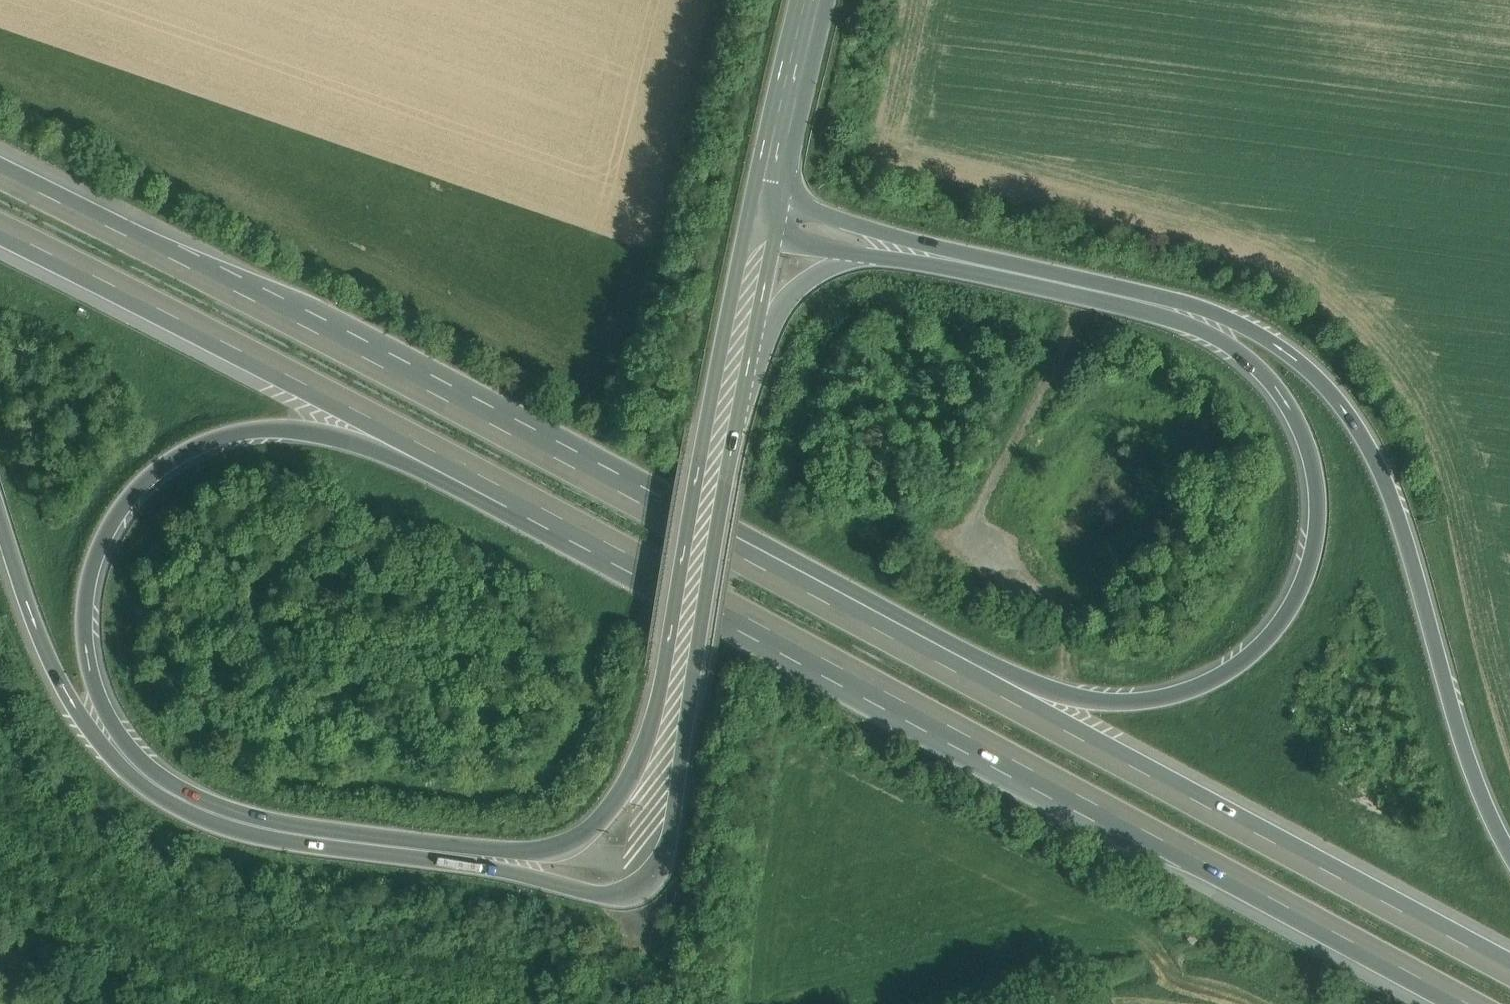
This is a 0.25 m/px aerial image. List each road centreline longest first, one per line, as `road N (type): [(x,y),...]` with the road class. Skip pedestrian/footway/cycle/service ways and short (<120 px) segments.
road 1 (motorway): [(692,614),(636,783),(614,813),(557,851),(478,850),(289,824),(178,786),(140,752),(97,681),(89,607),(119,516),(170,466),(238,432),(304,430),(432,449)]
road 2 (motorway): [(432,449),(1471,1003)]
road 3 (motorway): [(1509,841),(1463,743),(1400,514),(1364,441),(1308,373),(1220,317),(917,247),(772,189)]
road 4 (motorway): [(956,672),(0,173)]
road 5 (motorway): [(850,255),(1002,279),(1203,337),(1252,361),(1277,390),(1302,426),(1316,475),(1313,557),(1299,597),(1261,648),(1218,679),(1129,702),(956,672)]
road 6 (motorway): [(0,514),(35,631),(64,690),(156,790),(239,830),(629,892)]
road 7 (motorway): [(1509,969),(956,672)]
road 8 (motorway): [(0,232),(432,449)]
road 9 (primary): [(629,892),(658,872),(672,835),(691,697),(692,614)]
road 10 (primary): [(739,354),(692,614)]
road 11 (primary): [(818,0),(772,189)]
road 12 (motorway): [(739,354),(802,284),(850,255)]

